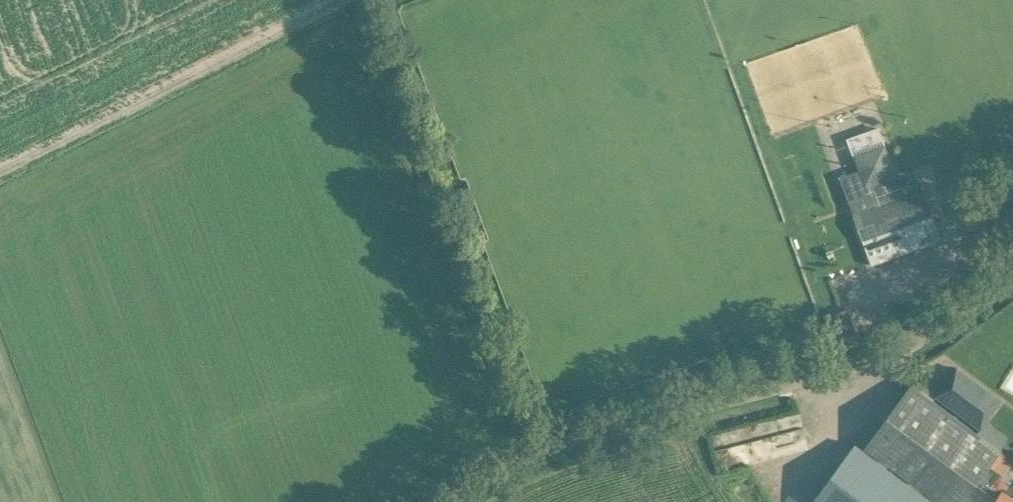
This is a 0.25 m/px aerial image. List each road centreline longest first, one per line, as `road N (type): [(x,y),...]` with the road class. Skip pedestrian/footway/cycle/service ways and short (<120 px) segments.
road 1 (unclassified): [(475,501),(562,449),(626,427),(913,352),(1012,278)]

